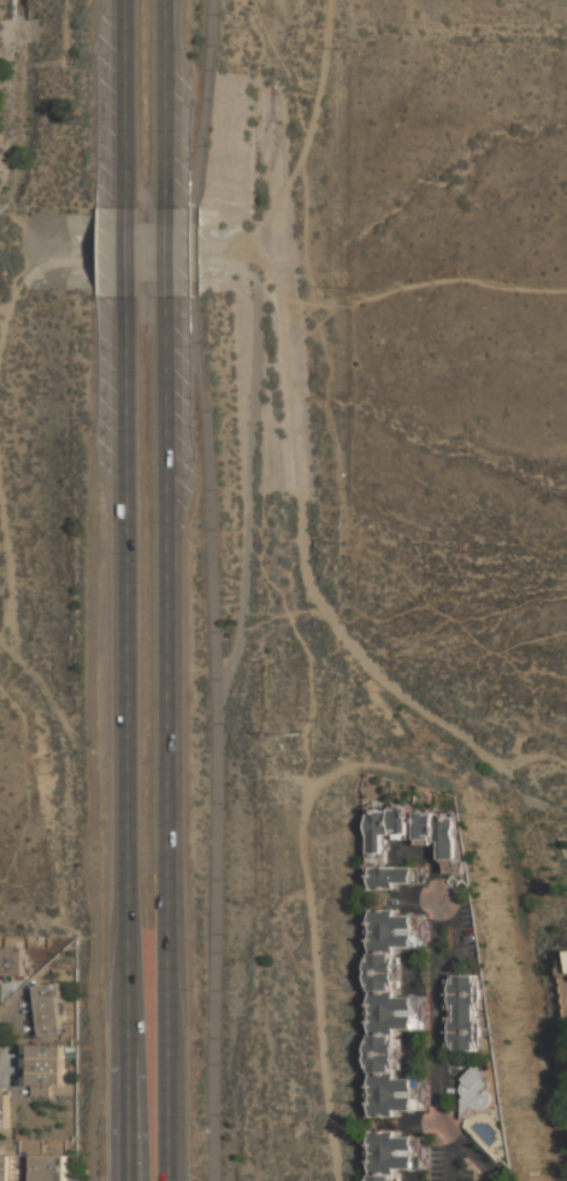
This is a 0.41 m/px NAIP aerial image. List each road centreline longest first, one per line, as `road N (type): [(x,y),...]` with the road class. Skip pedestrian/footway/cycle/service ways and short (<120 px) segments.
road 1 (primary): [(126,296),(127,1180)]
road 2 (primary): [(166,1180),(164,300)]
road 3 (residential): [(495,1180),(436,1123),(439,866)]
road 4 (primary): [(164,215),(164,0)]
road 5 (primary): [(126,0),(128,213)]

